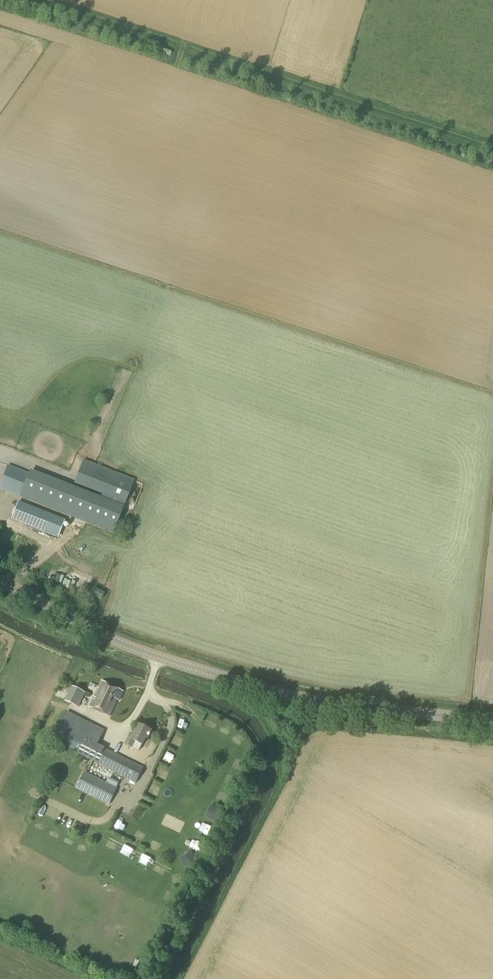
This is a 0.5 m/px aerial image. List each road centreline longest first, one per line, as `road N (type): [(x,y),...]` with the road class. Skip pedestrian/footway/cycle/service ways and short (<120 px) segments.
road 1 (tertiary): [(492,724),(319,702),(239,682),(159,657),(0,586)]

